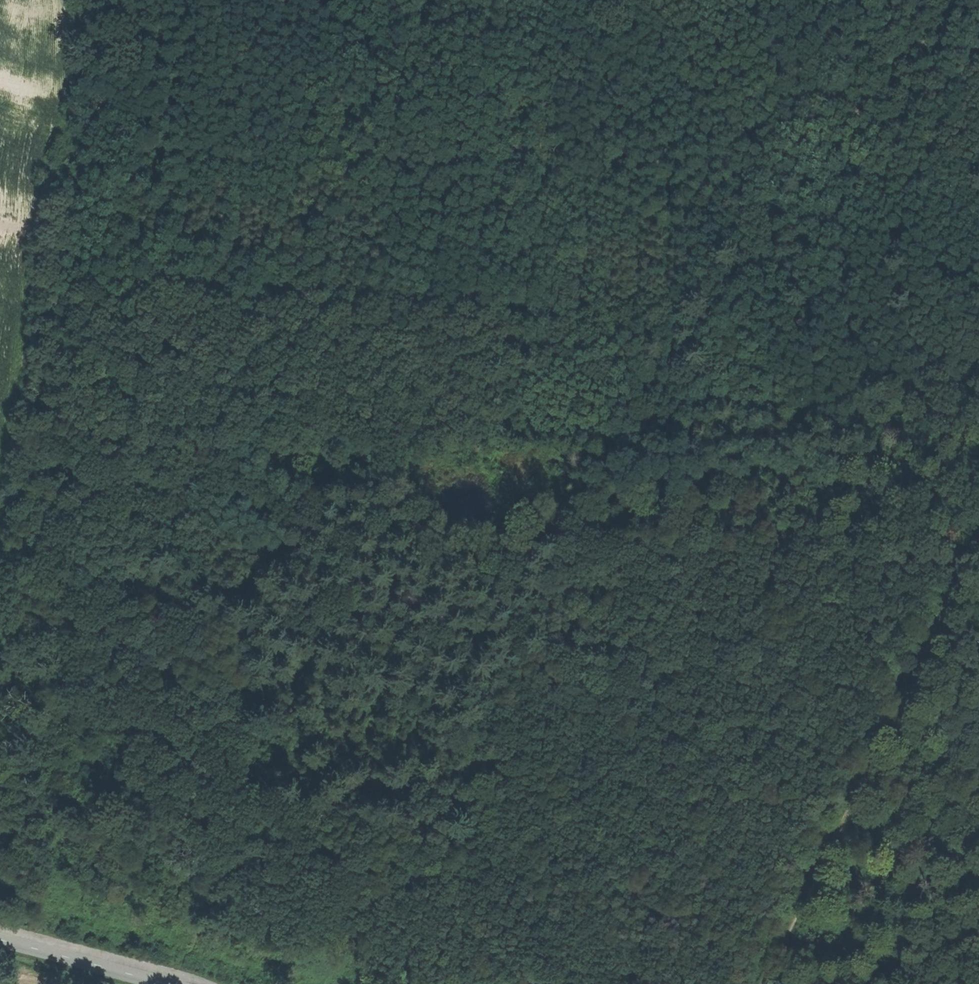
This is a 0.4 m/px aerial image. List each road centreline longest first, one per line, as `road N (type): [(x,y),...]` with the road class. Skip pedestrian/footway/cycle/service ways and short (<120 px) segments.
road 1 (track): [(765,983),(978,538)]
road 2 (tertiary): [(0,941),(168,983)]

